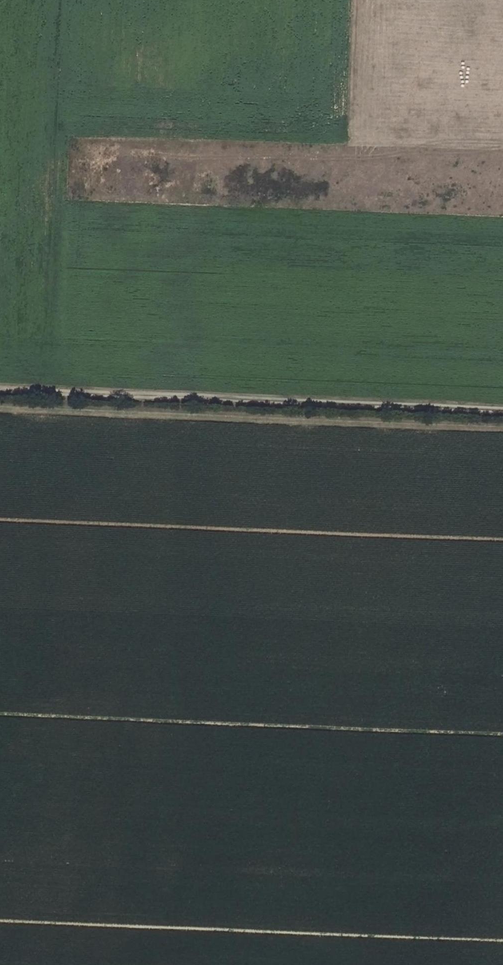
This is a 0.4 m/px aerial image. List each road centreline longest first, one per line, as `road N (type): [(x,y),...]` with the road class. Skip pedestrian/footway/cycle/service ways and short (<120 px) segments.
road 1 (track): [(502,413),(0,391)]

